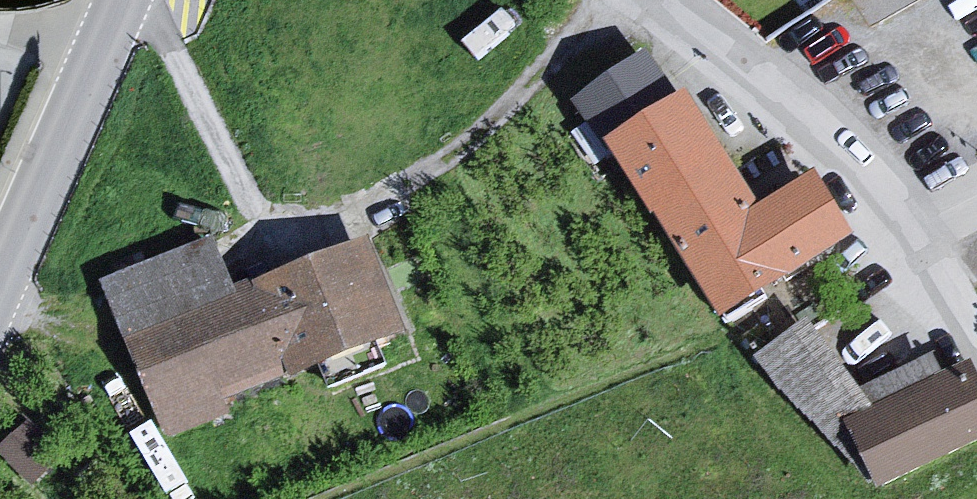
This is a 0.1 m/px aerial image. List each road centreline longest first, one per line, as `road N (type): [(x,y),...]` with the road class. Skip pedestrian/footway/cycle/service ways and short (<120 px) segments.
road 1 (track): [(608,0),(462,151),(354,211),(266,238),(158,33),(123,5)]
road 2 (residential): [(922,247),(775,88),(662,0)]
road 3 (tertiary): [(125,0),(0,280)]

